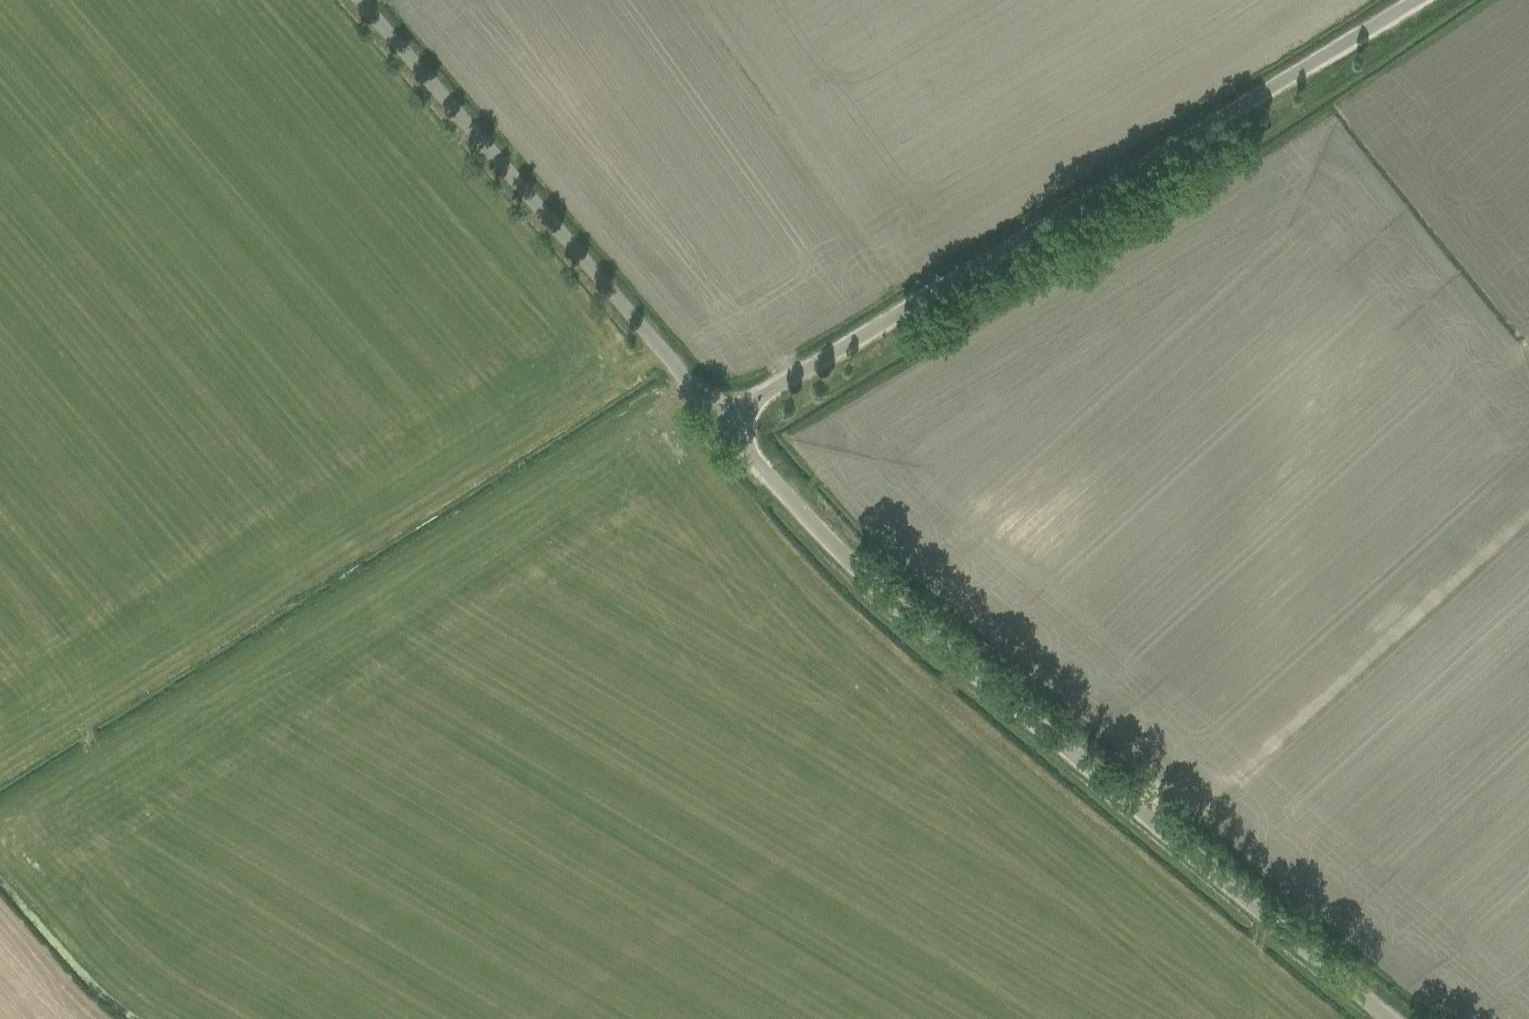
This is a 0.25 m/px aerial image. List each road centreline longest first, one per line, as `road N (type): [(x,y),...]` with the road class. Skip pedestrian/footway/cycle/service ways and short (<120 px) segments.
road 1 (unclassified): [(1391,1018),(944,649),(831,544),(722,421)]
road 2 (unclassified): [(722,421),(1411,0)]
road 3 (unclassified): [(722,421),(359,0)]

